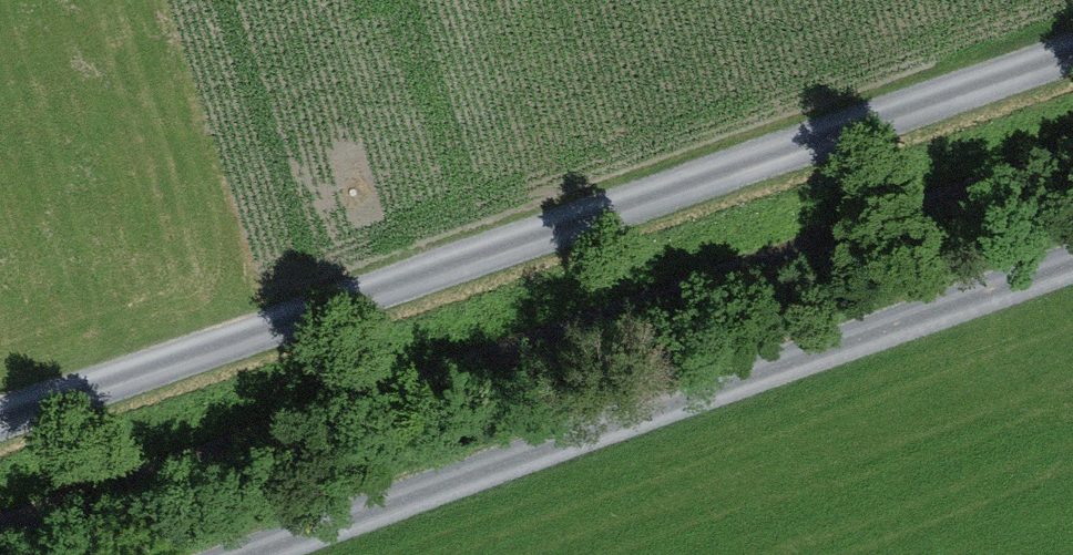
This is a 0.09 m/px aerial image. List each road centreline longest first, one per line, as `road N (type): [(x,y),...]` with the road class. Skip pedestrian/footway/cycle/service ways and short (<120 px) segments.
road 1 (track): [(1072,45),(0,414)]
road 2 (track): [(1072,281),(290,554)]

